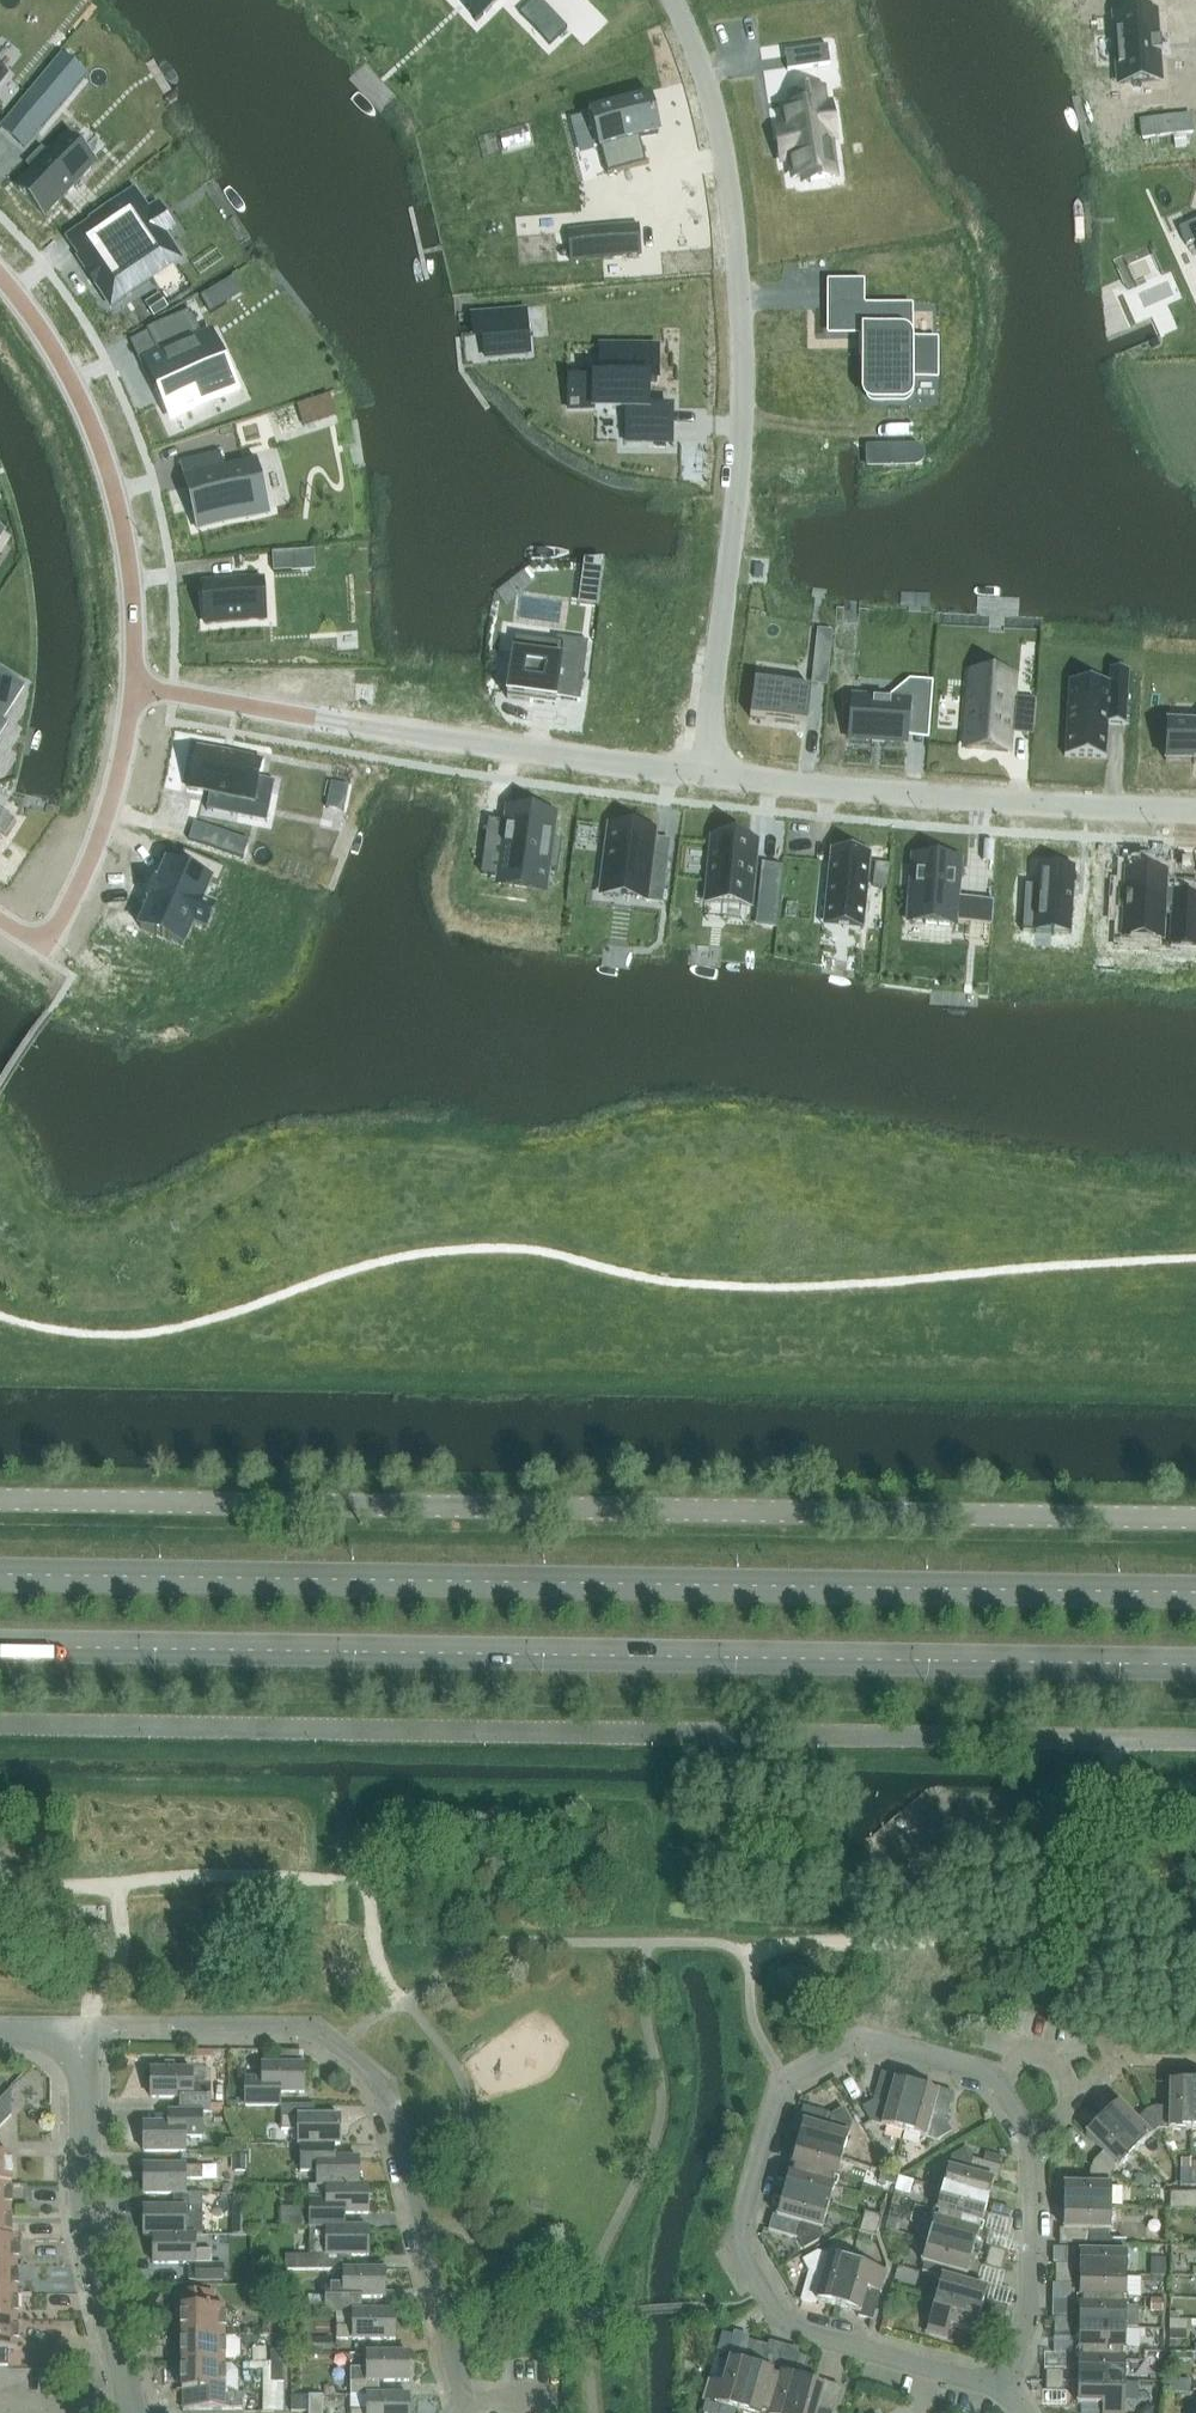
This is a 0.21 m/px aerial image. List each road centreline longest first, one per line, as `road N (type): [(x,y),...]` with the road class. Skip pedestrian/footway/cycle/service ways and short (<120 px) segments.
road 1 (tertiary): [(1195,1518),(0,1499)]
road 2 (trunk): [(0,1646),(1195,1664)]
road 3 (trunk): [(1195,1591),(0,1574)]
road 4 (residential): [(705,773),(742,372),(725,166),(703,64),(674,0)]
road 5 (tertiary): [(705,773),(132,687)]
road 6 (residential): [(1004,2388),(1028,2307),(1031,2142),(995,2073),(861,2036),(785,2077)]
road 7 (residential): [(785,2077),(736,2240),(783,2327),(1004,2388)]
road 8 (tertiary): [(1195,810),(705,773)]
road 9 (tertiary): [(0,277),(57,352),(111,478),(129,573),(132,687)]
road 10 (residential): [(340,2048),(387,2084),(461,2398),(450,2412)]
road 11 (residential): [(130,2408),(85,2210),(83,2032)]
road 12 (residential): [(132,687),(105,821),(47,950),(0,919)]
road 13 (residential): [(340,2048),(313,2026),(83,2032)]
road 14 (residential): [(130,2408),(0,2412)]

